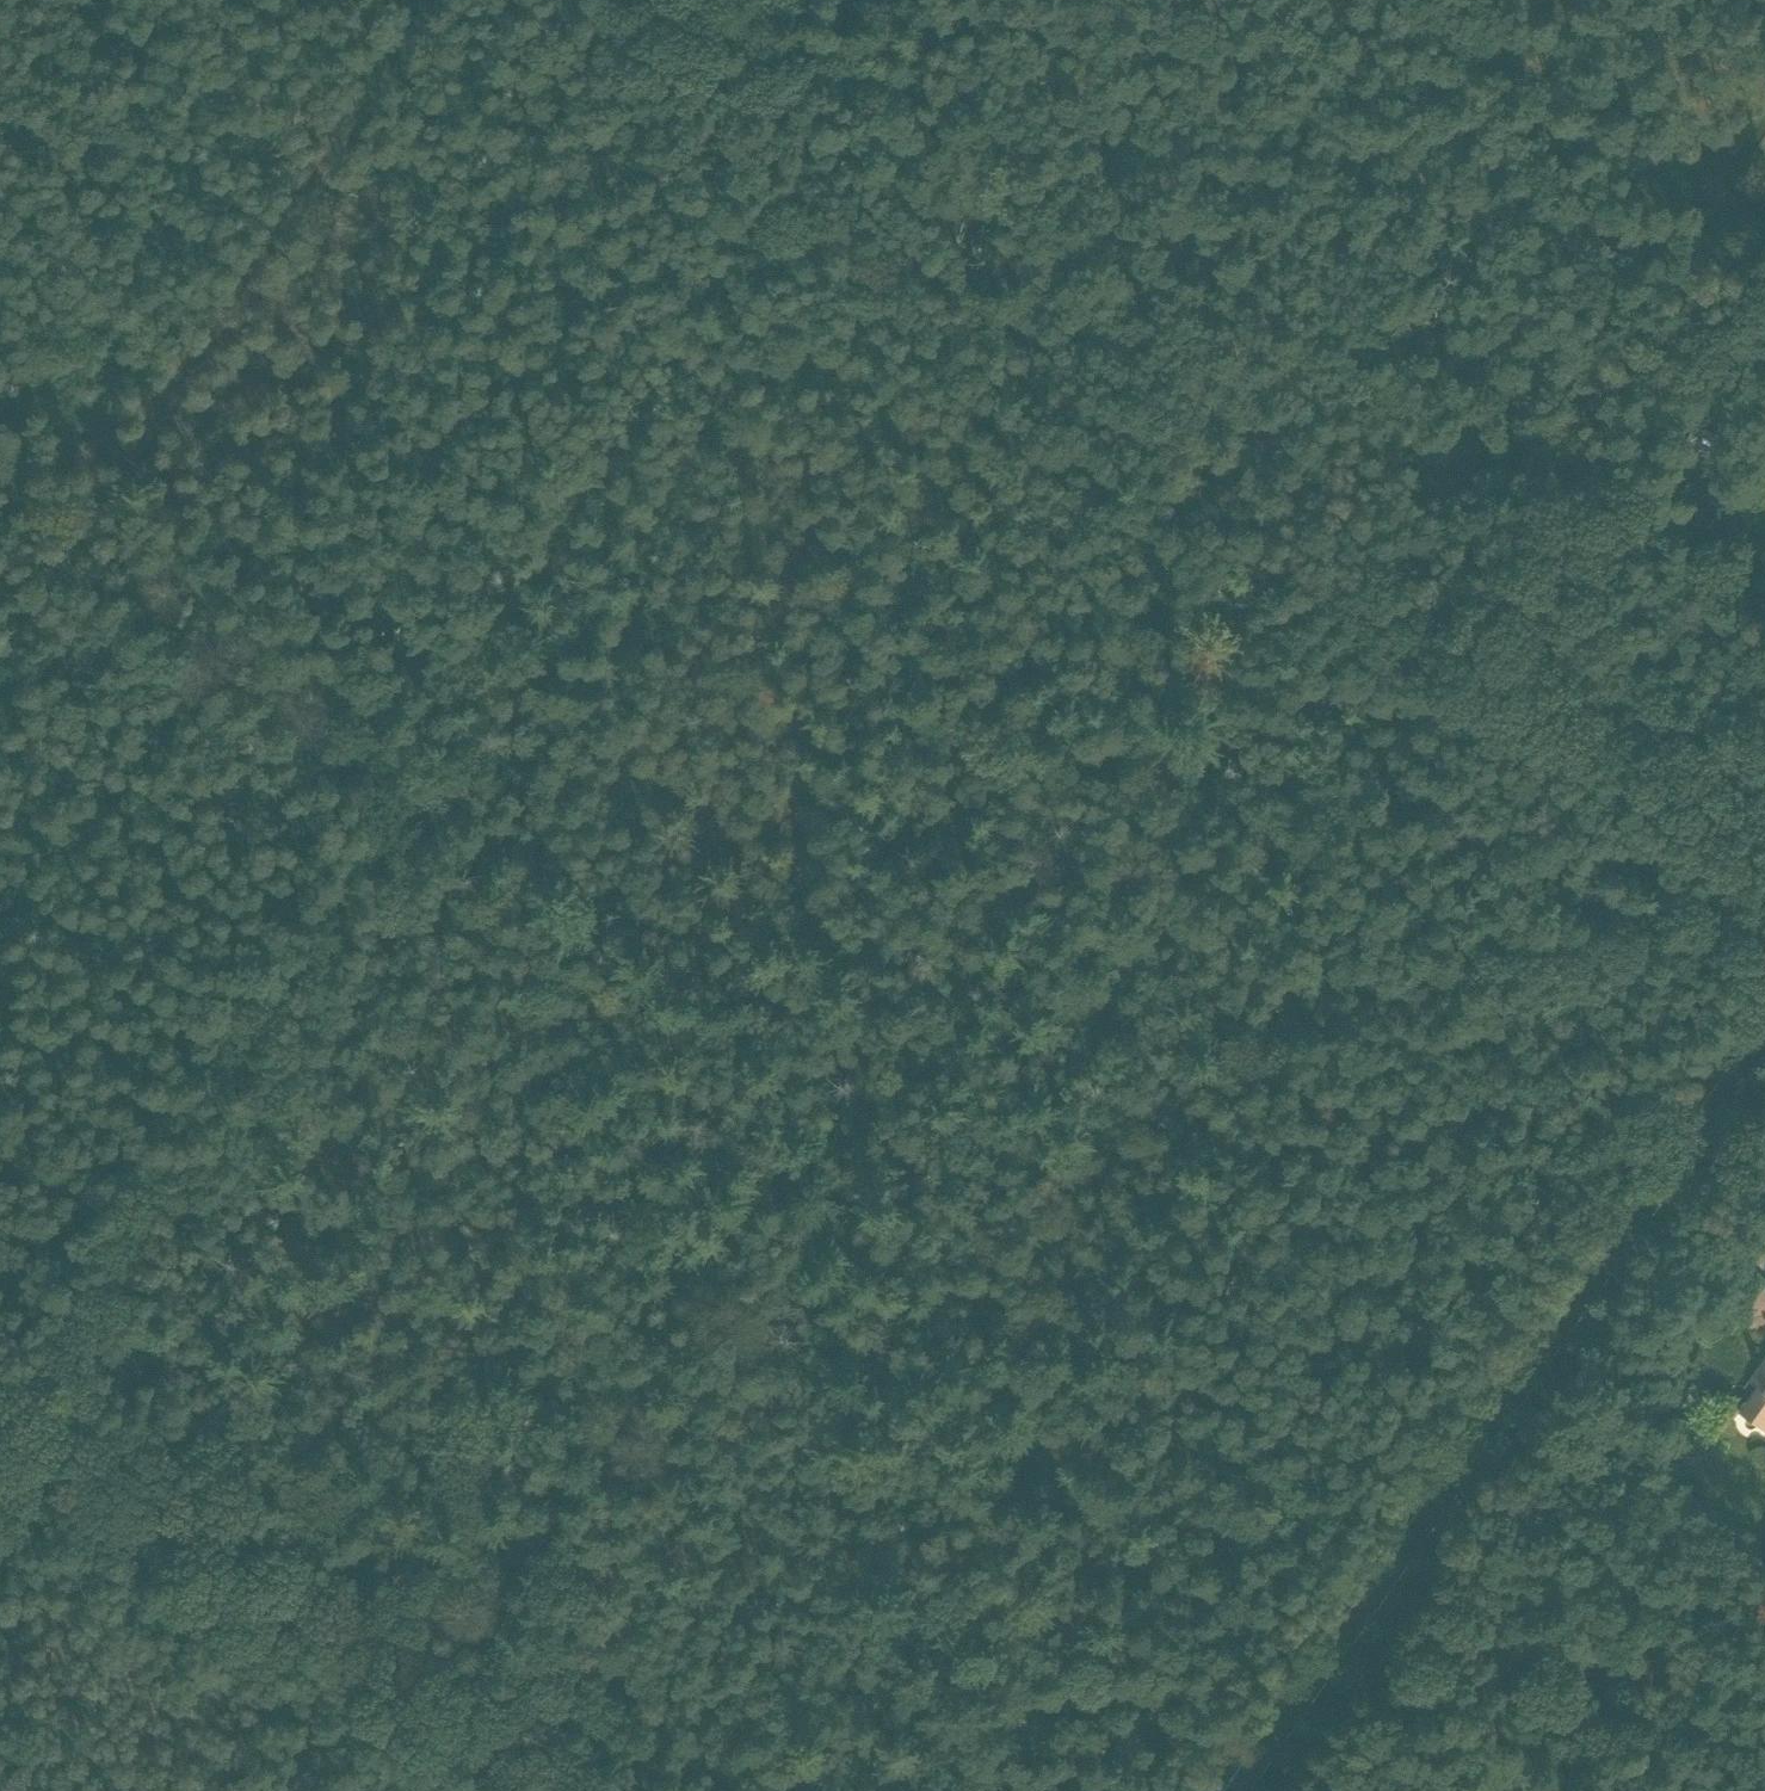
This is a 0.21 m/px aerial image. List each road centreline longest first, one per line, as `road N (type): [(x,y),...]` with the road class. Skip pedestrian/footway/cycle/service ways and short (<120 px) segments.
road 1 (residential): [(1764,1024),(1230,1790)]

